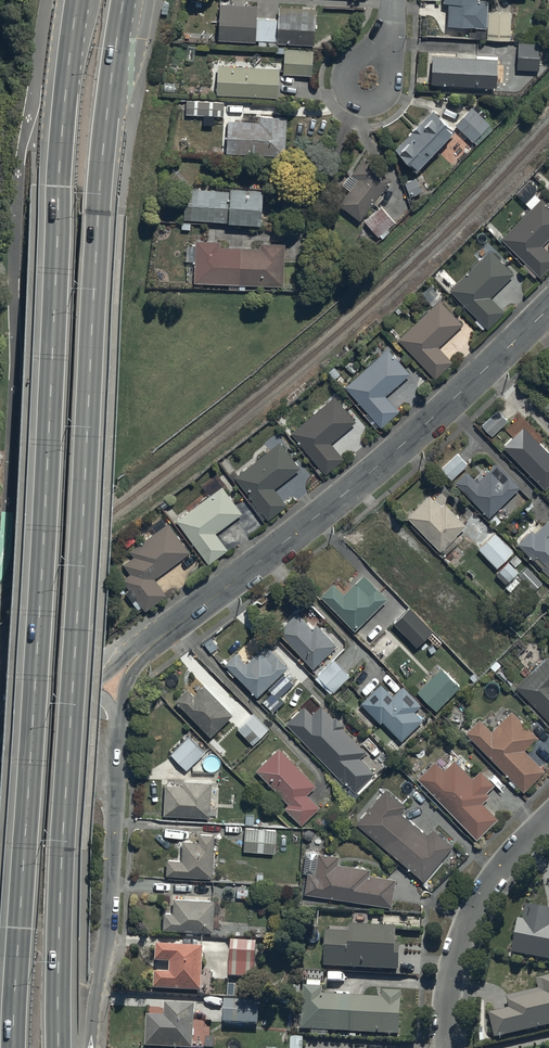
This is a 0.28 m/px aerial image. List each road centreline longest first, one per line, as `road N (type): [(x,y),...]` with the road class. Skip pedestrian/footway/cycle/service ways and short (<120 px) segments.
road 1 (secondary): [(124,0),(93,277),(64,776),(59,1047)]
road 2 (secondary): [(13,1047),(57,185),(77,0)]
road 3 (residential): [(158,640),(386,459),(548,309)]
road 4 (residential): [(117,721),(109,930),(97,990)]
road 5 (residential): [(448,1047),(448,998),(462,935),(494,875),(548,817)]

